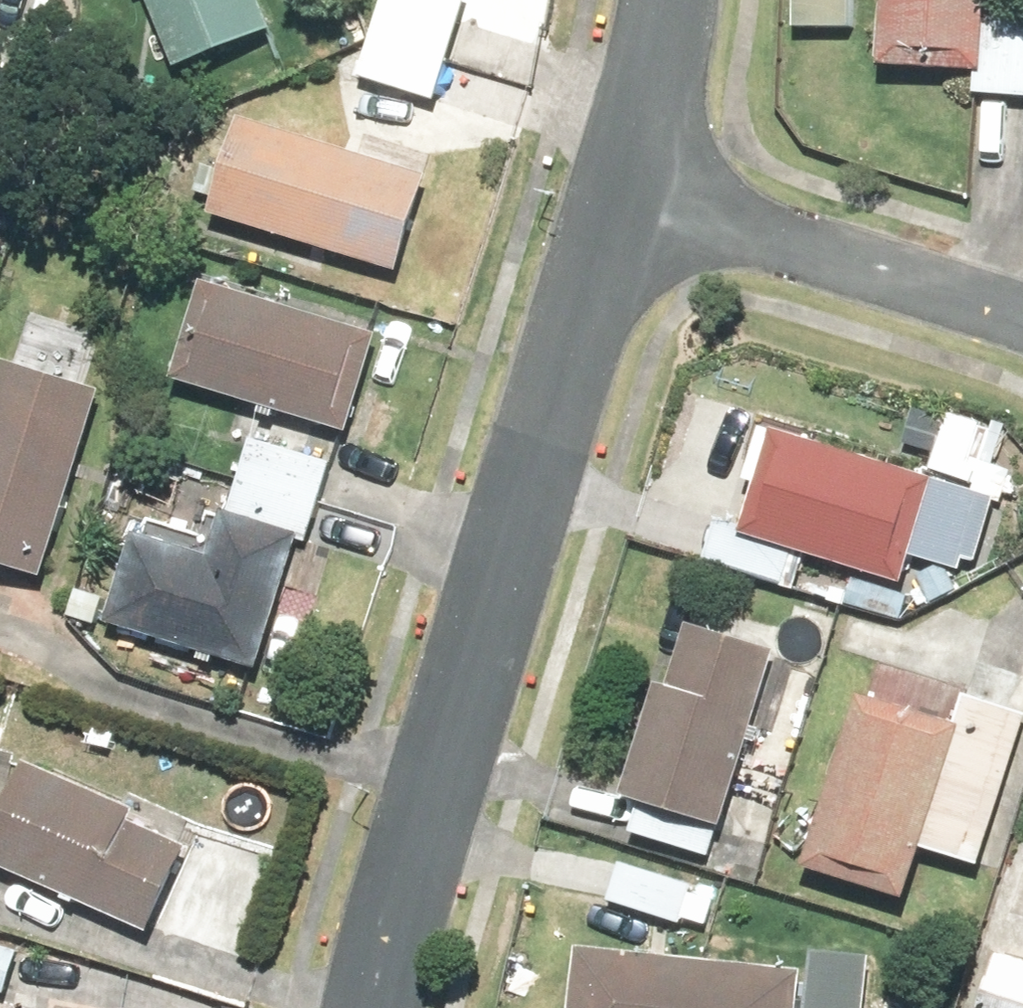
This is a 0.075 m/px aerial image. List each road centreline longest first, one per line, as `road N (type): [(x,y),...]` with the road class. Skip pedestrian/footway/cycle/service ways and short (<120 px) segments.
road 1 (residential): [(637,184),(430,833),(385,1007)]
road 2 (residential): [(637,184),(1022,311)]
road 3 (residential): [(682,0),(637,184)]

